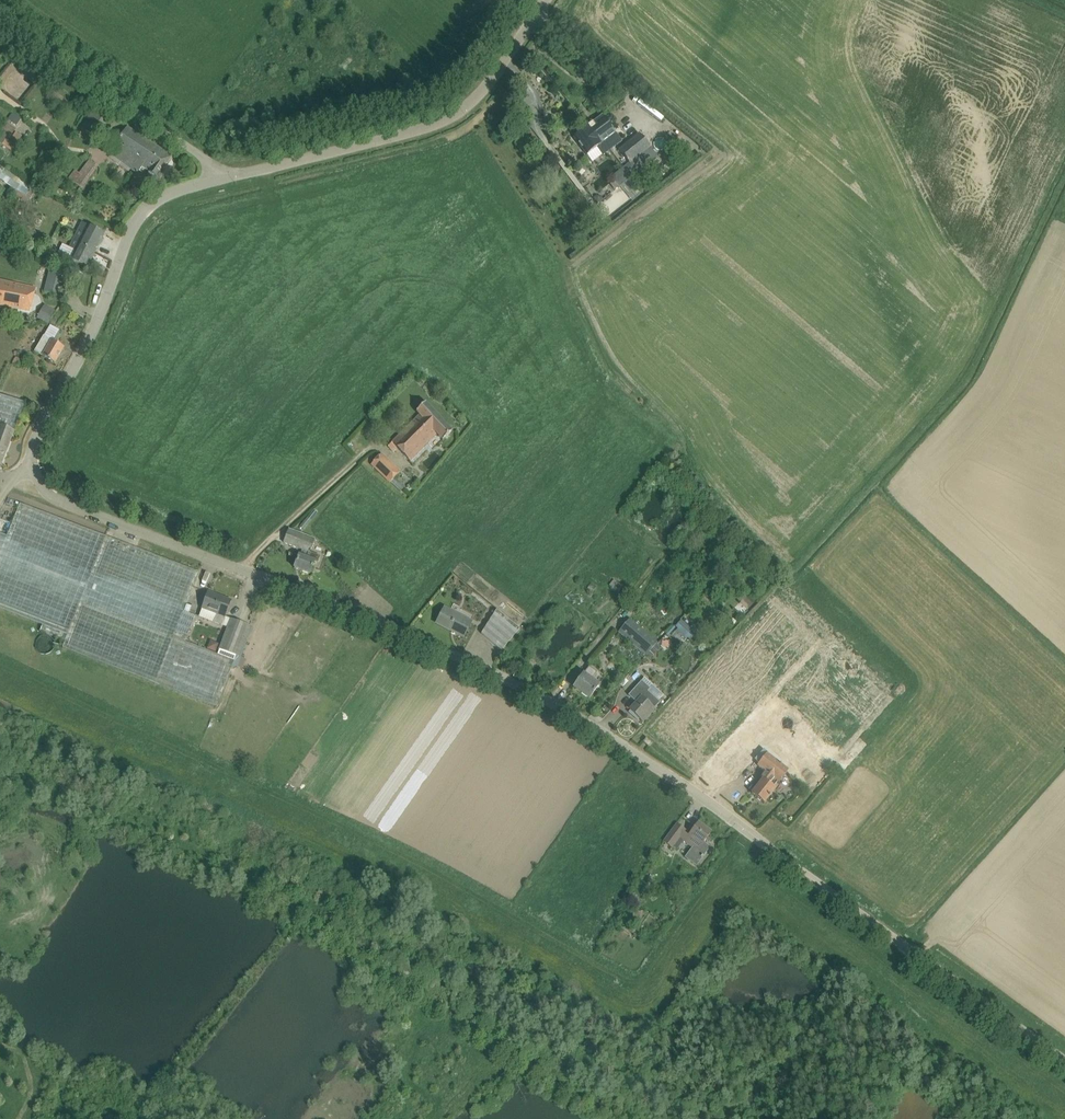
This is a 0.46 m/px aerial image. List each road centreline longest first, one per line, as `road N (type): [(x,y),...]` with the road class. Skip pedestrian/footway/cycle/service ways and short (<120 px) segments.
road 1 (unclassified): [(1064,1060),(704,799),(522,686),(336,604),(86,511),(34,476),(38,434),(102,315),(136,223),(172,195),(229,178)]
road 2 (unclassified): [(229,178),(452,115),(476,100),(547,0)]
road 3 (unclassified): [(229,178),(0,15)]

